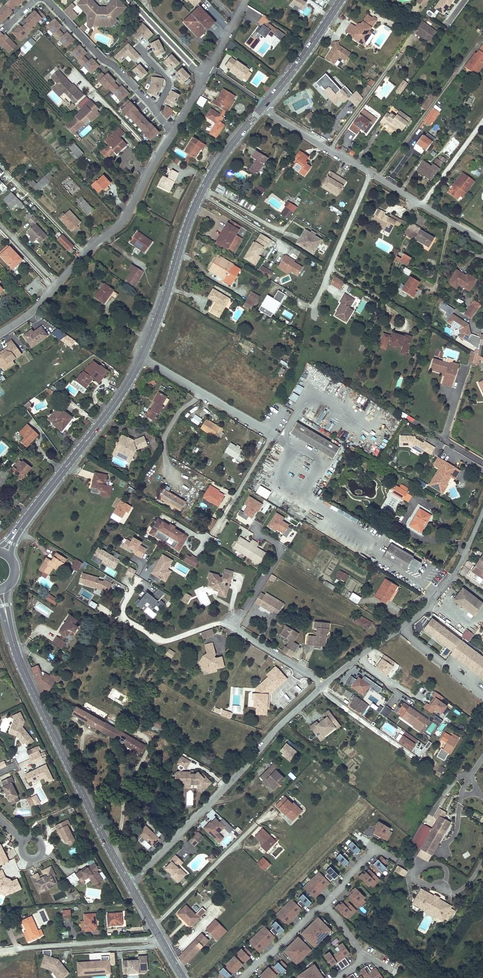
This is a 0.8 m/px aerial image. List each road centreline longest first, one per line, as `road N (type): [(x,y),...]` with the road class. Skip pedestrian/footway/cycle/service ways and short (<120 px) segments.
road 1 (tertiary): [(1,589),(26,677),(130,885)]
road 2 (tertiary): [(264,106),(200,195),(142,359)]
road 3 (residential): [(325,685),(130,885)]
road 4 (residential): [(0,334),(121,223),(173,132)]
road 5 (residential): [(213,536),(272,436),(142,359)]
road 6 (residential): [(264,106),(482,240)]
road 7 (tertiary): [(142,359),(3,554)]
road 8 (residential): [(482,513),(434,601),(325,685)]
road 9 (residential): [(154,109),(47,0)]
road 10 (tertiary): [(341,0),(264,106)]

